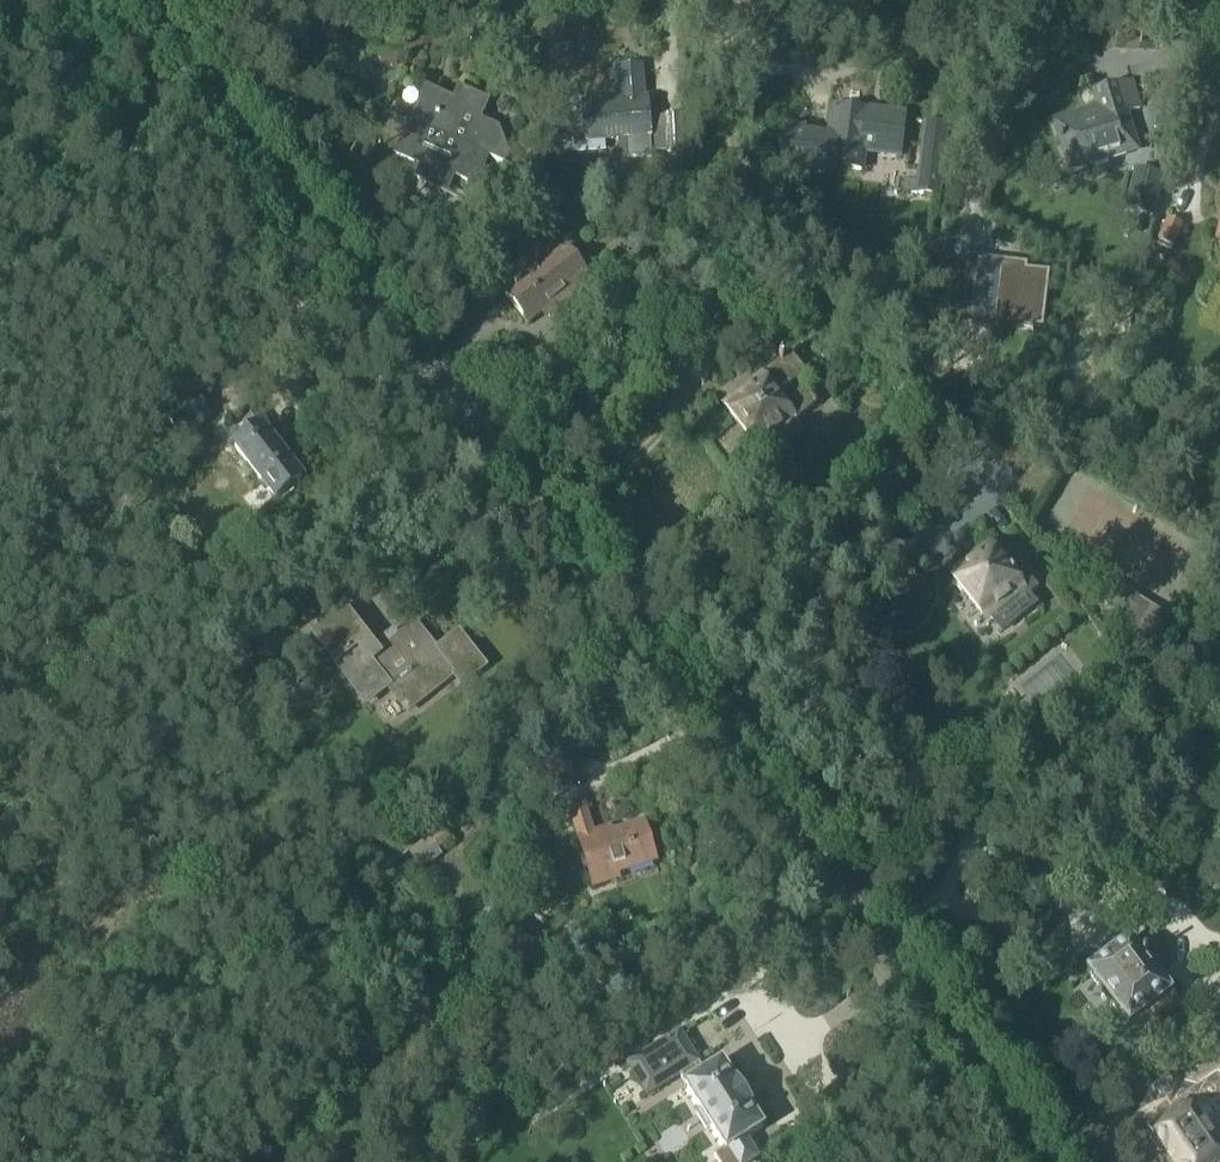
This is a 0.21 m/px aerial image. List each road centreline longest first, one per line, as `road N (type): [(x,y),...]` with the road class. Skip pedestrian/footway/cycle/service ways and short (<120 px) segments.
road 1 (tertiary): [(1026,1161),(877,948),(142,0)]

